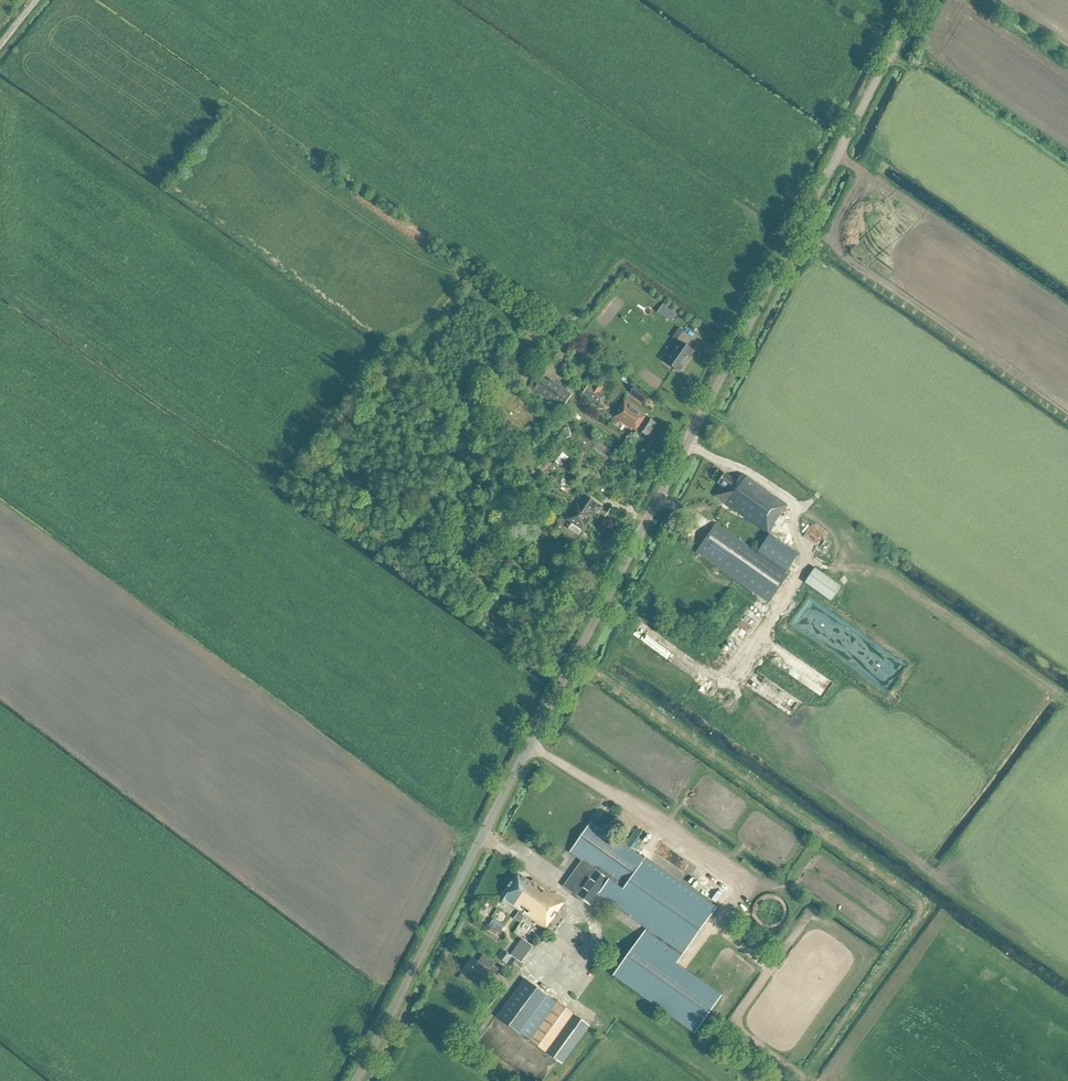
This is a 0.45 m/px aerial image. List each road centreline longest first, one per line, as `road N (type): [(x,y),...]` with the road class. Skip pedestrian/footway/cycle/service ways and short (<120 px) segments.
road 1 (unclassified): [(351,1080),(917,0)]

